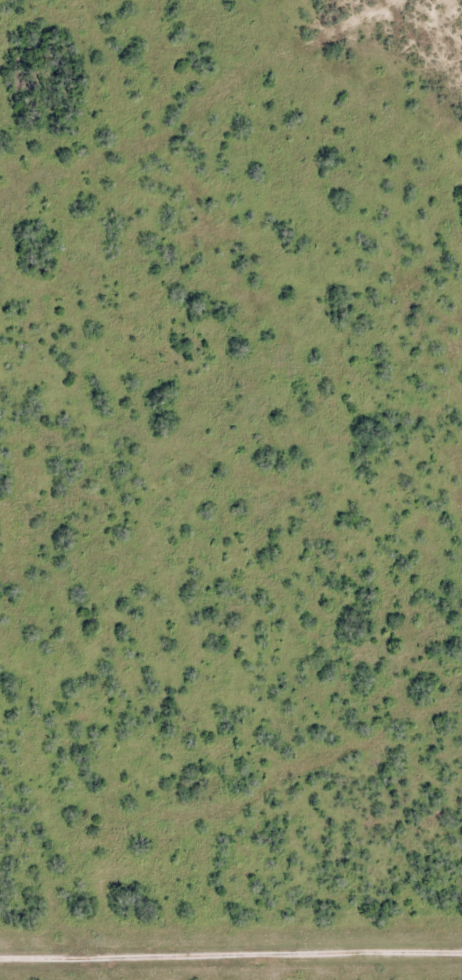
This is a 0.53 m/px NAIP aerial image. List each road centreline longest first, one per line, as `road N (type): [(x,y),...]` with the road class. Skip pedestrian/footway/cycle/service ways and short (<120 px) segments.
road 1 (residential): [(0,951),(461,939)]

